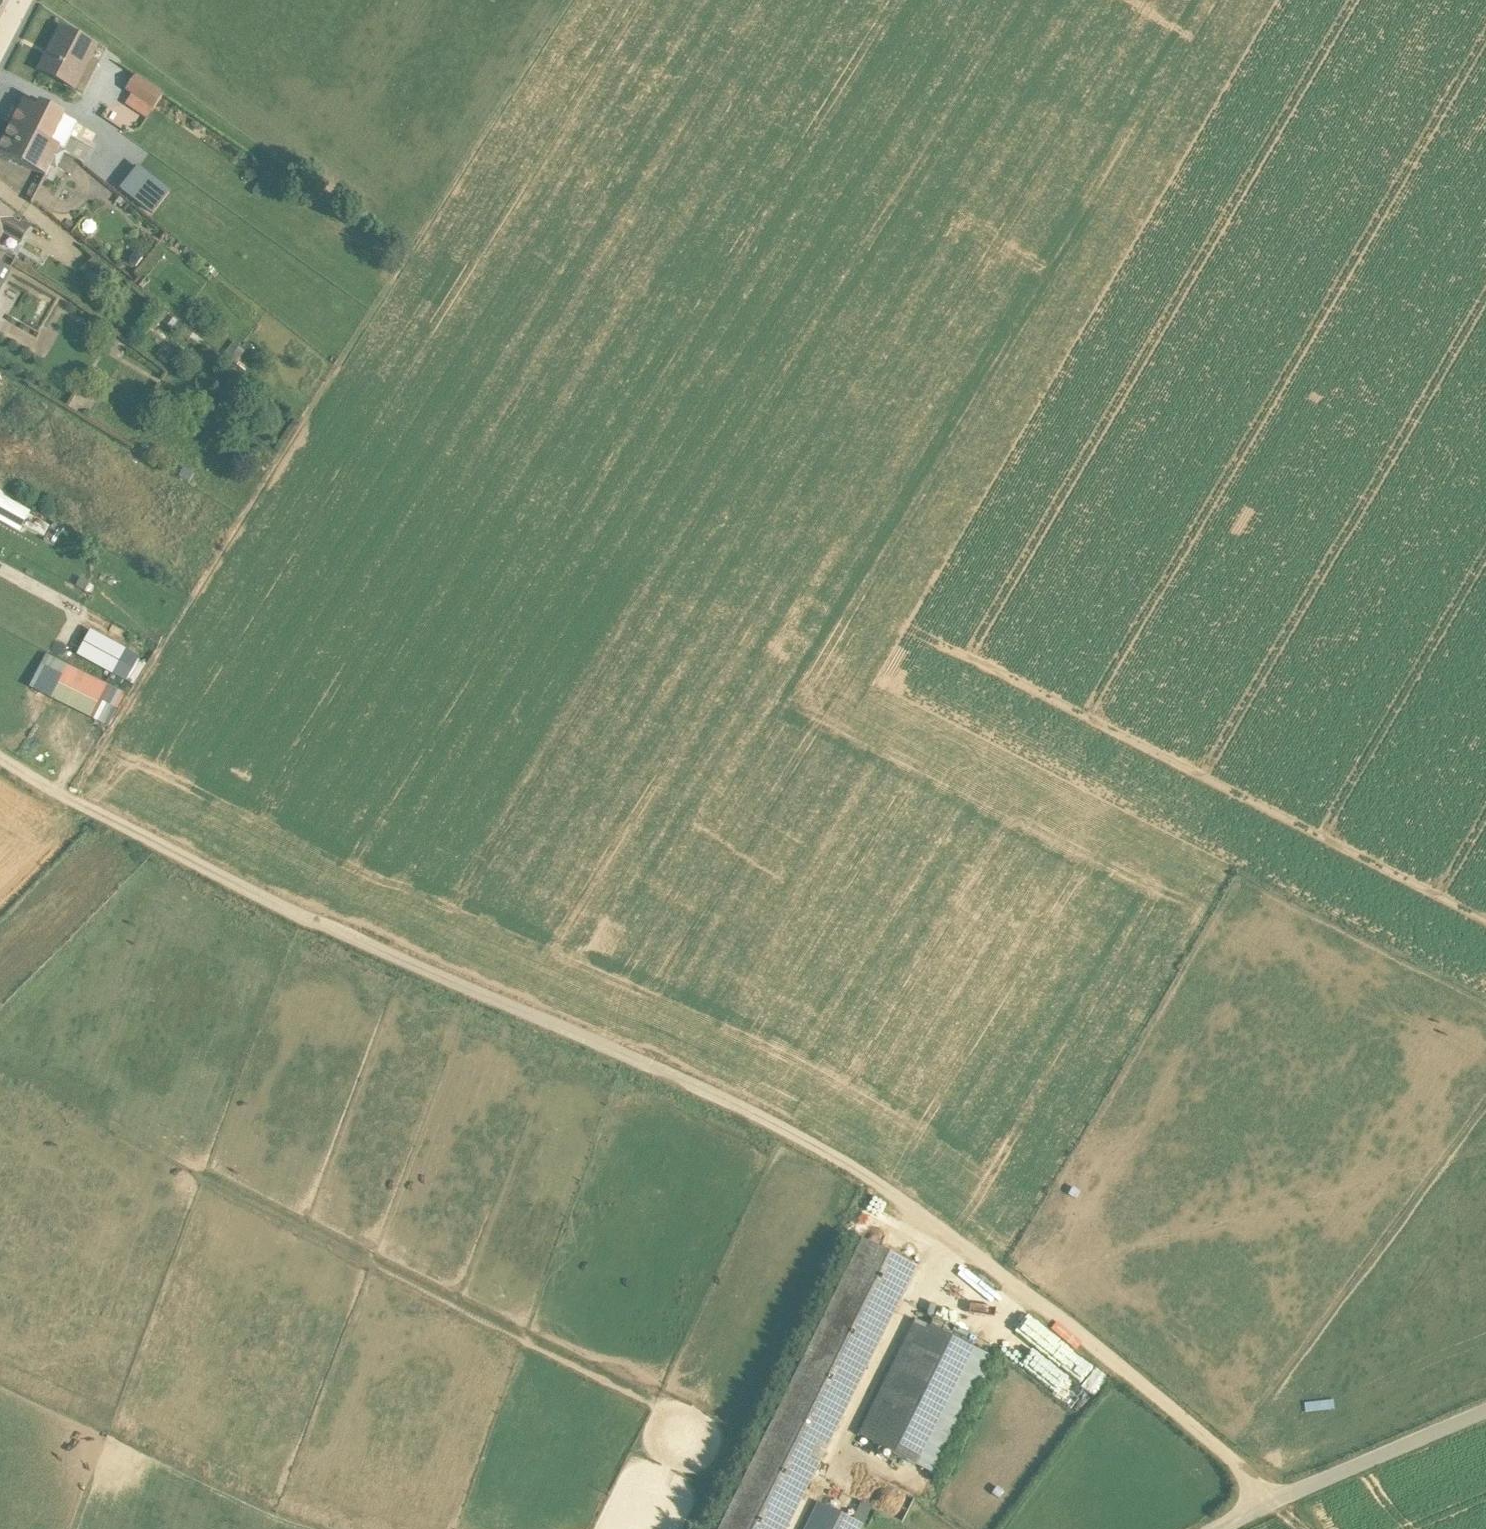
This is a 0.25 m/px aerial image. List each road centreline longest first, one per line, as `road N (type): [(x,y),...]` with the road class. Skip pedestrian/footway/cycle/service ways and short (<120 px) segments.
road 1 (track): [(0,757),(335,935),(826,1159),(931,1231),(1275,1505)]
road 2 (unclassified): [(1228,1528),(1485,1417)]

